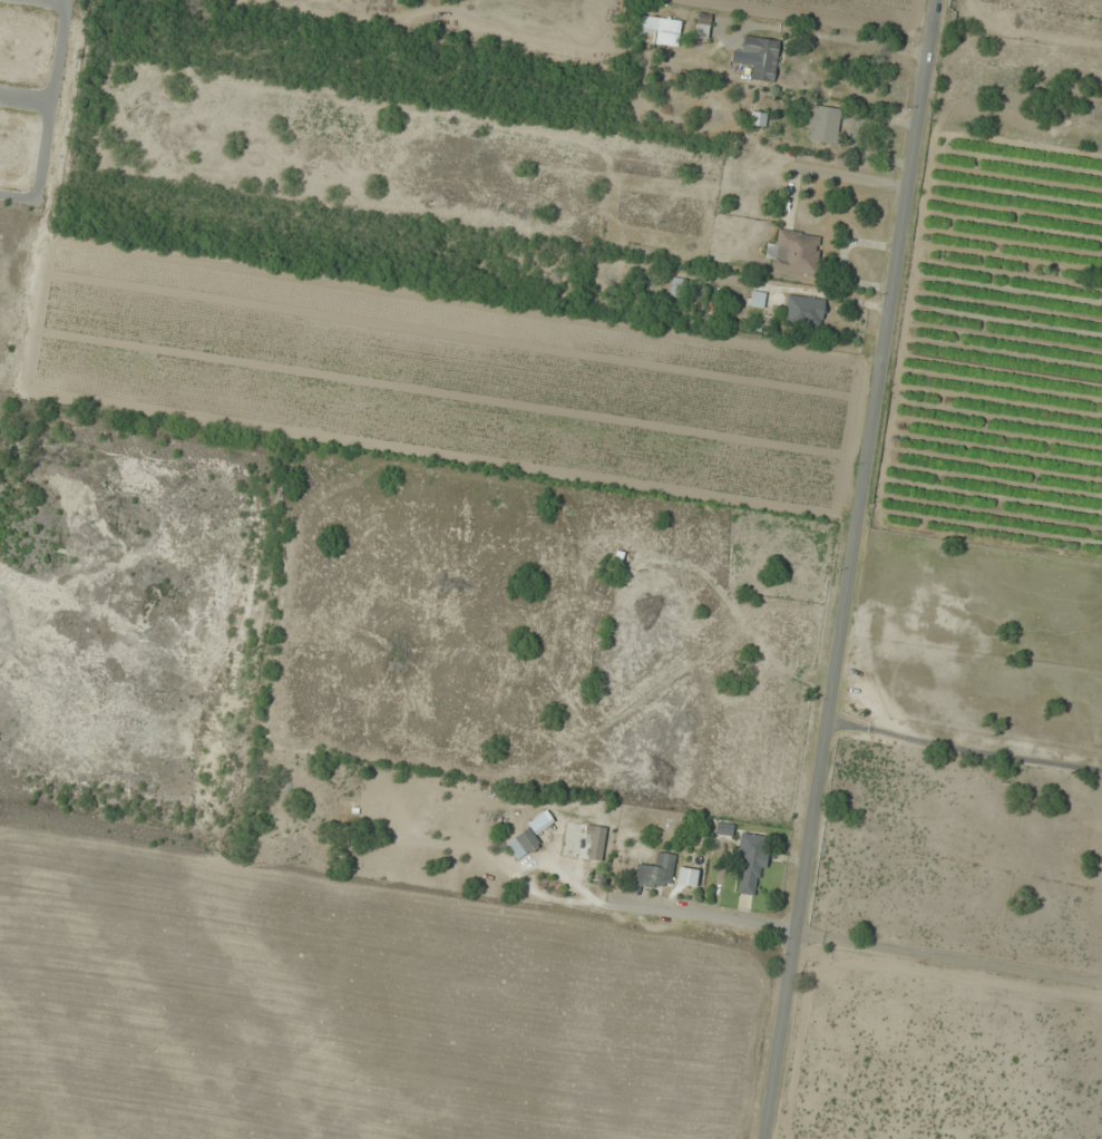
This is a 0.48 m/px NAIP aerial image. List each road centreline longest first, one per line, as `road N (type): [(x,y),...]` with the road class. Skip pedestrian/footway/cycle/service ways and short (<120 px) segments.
road 1 (tertiary): [(772,1138),(939,0)]

